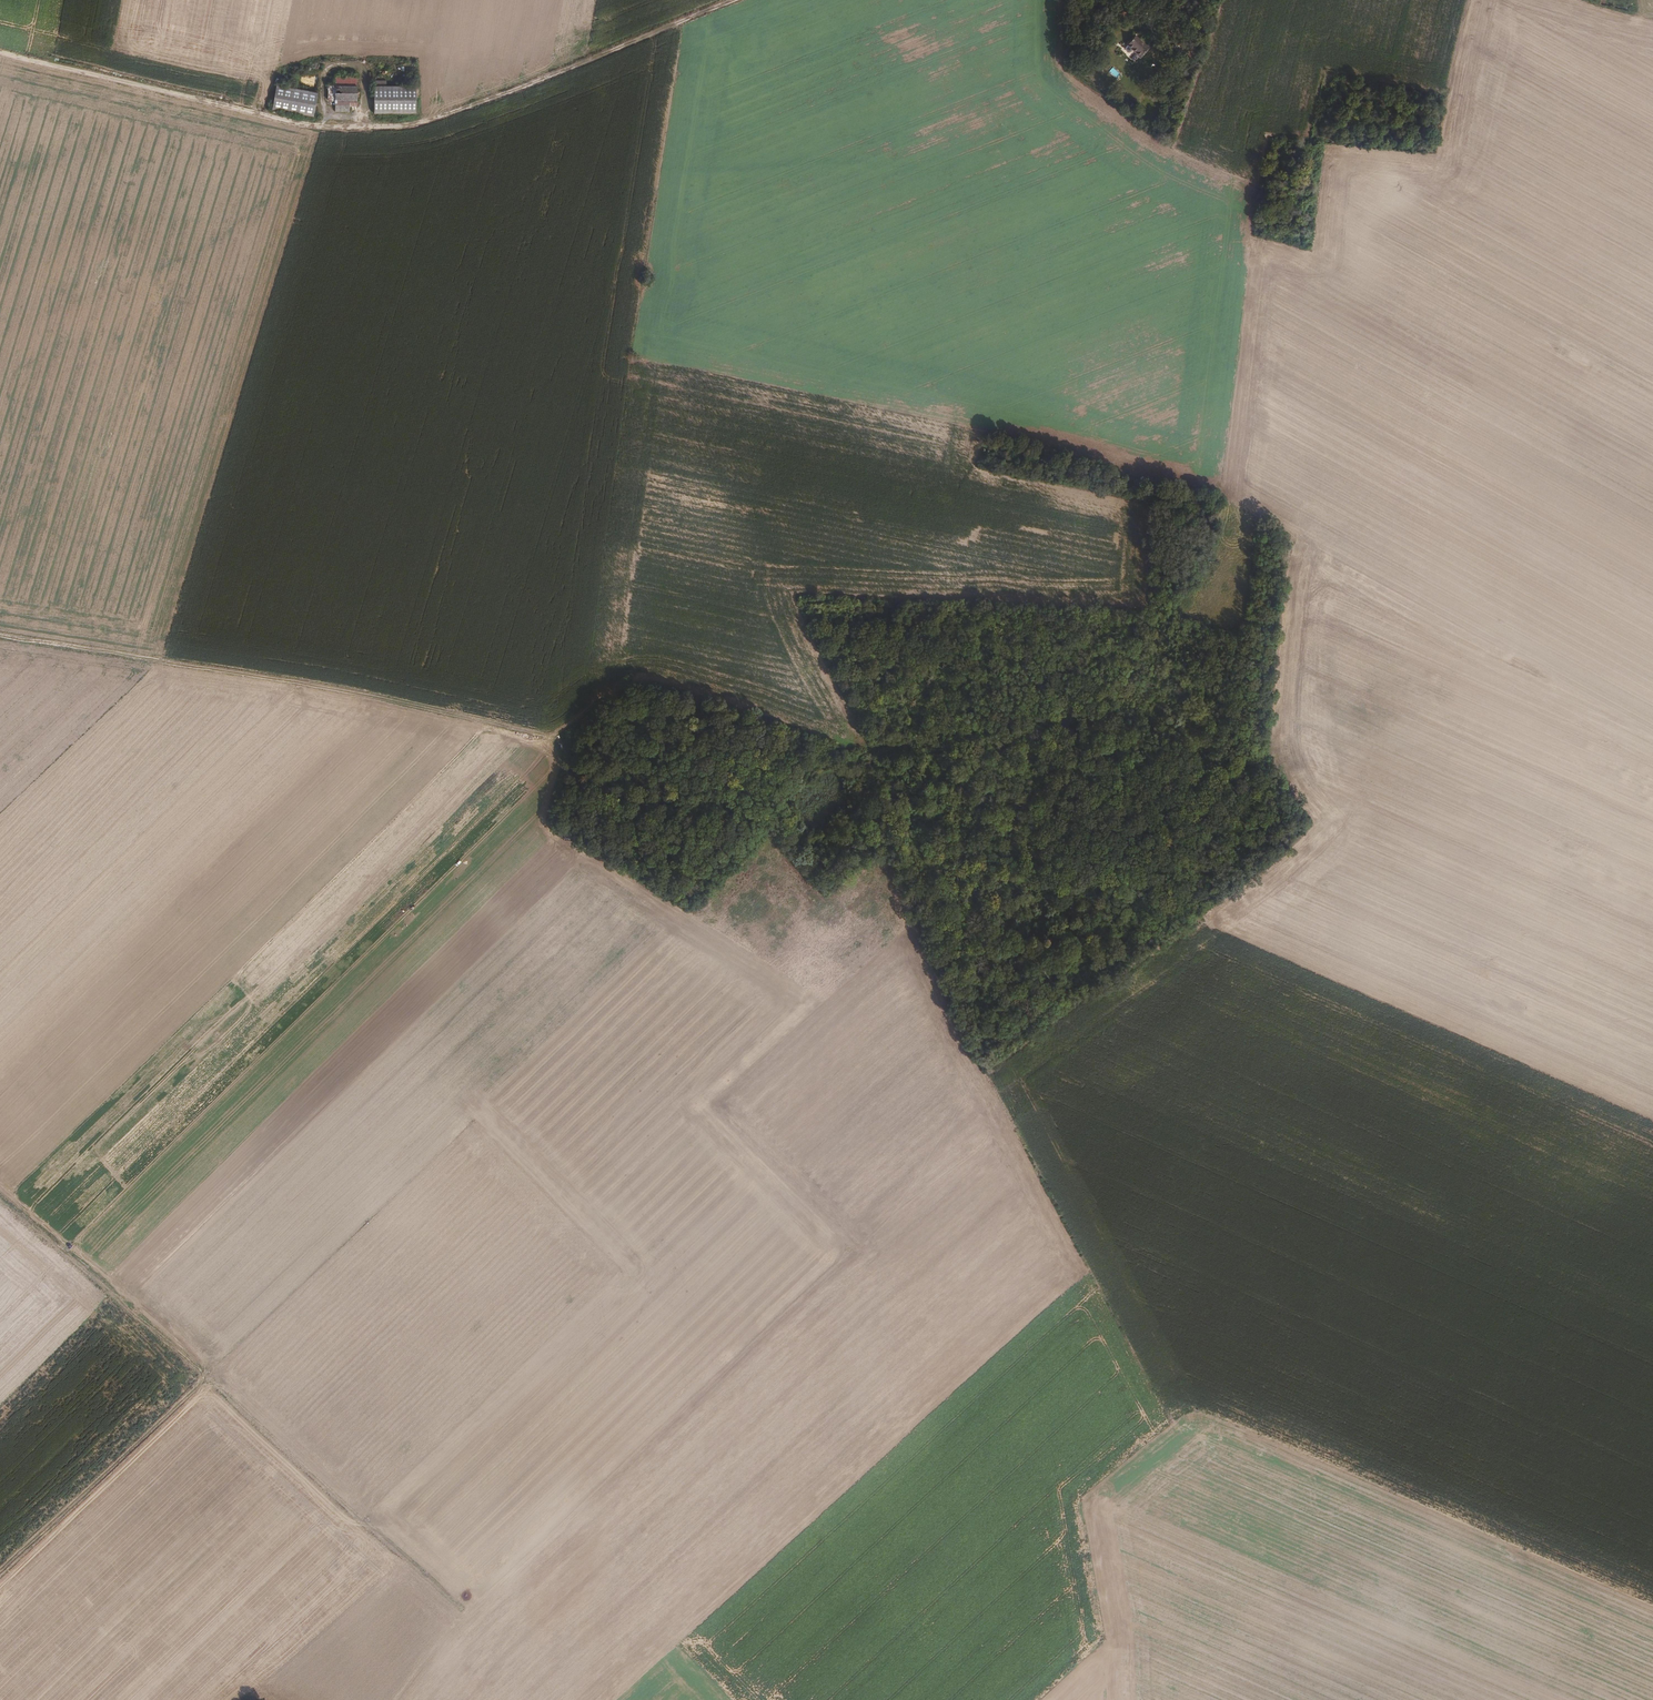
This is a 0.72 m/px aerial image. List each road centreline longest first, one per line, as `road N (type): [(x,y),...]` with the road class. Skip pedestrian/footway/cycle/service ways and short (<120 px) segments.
road 1 (track): [(468,1618),(200,1383),(565,1034)]
road 2 (track): [(735,0),(501,95),(401,126),(307,125),(0,52)]
road 3 (track): [(0,635),(299,683),(545,735),(592,706)]
road 4 (track): [(0,1573),(200,1383),(0,1206)]
road 5 (track): [(468,1618),(851,1249)]

